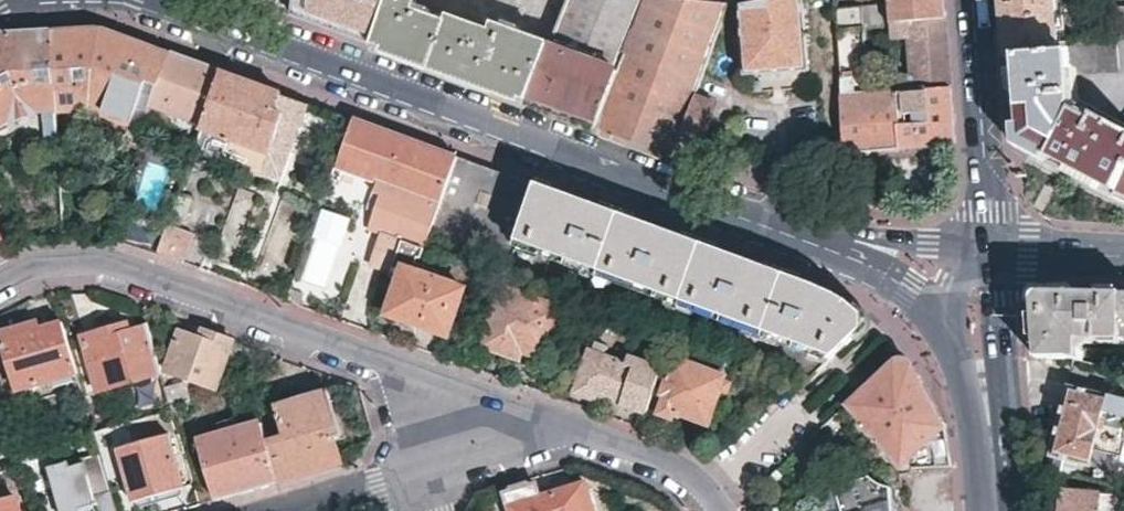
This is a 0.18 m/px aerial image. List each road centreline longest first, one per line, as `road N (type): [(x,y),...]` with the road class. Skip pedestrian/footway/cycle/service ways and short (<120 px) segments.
road 1 (secondary): [(145,0),(752,217)]
road 2 (residential): [(492,405),(109,264),(30,271),(0,286)]
road 3 (residential): [(731,510),(728,482),(492,405)]
road 4 (secondary): [(992,247),(970,0)]
road 5 (tertiary): [(752,217),(992,247)]
road 6 (secondary): [(752,217),(884,269),(941,312)]
road 7 (secondary): [(997,510),(985,375)]
road 8 (secondary): [(985,375),(1002,356),(992,247)]
road 9 (tertiary): [(992,247),(1123,254)]
road 10 (residential): [(296,510),(417,477)]

